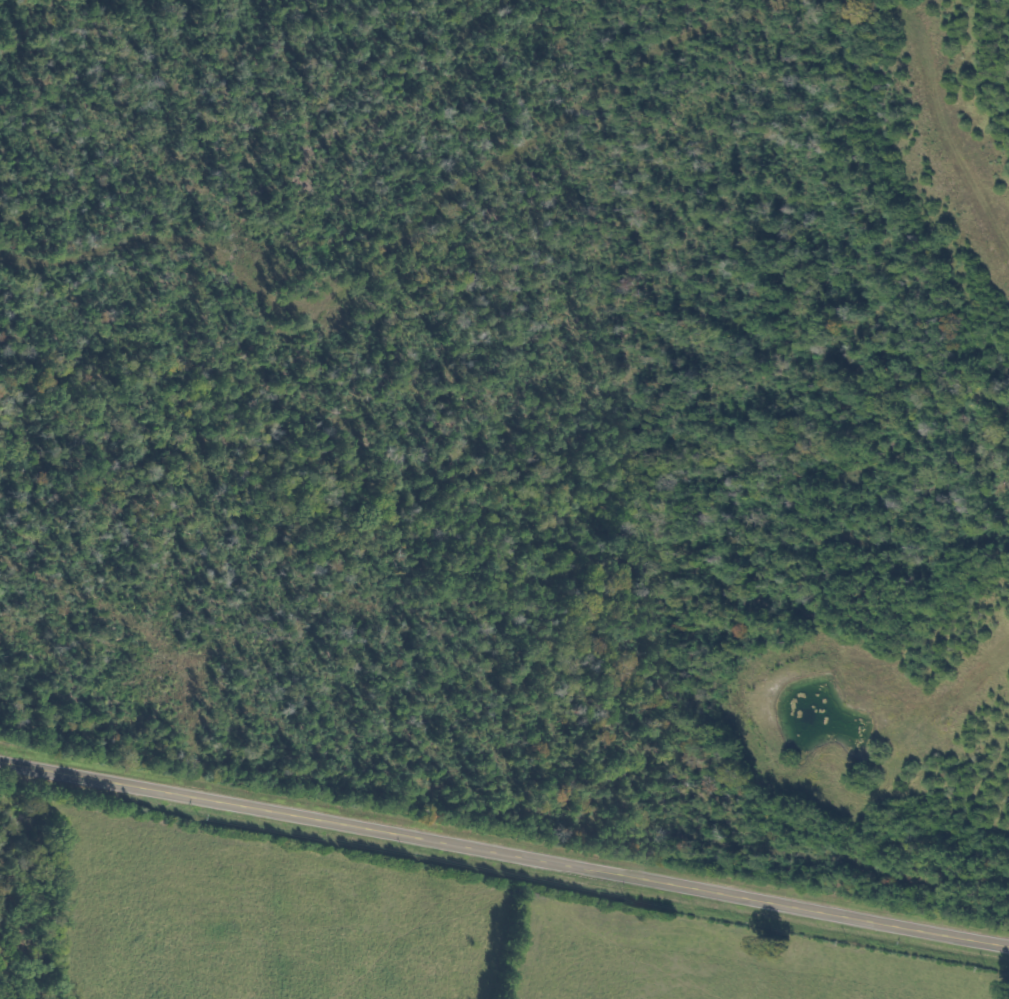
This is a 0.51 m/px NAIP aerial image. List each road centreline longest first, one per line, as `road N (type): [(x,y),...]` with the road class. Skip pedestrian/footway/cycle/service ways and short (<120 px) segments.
road 1 (secondary): [(1008,947),(0,760)]

